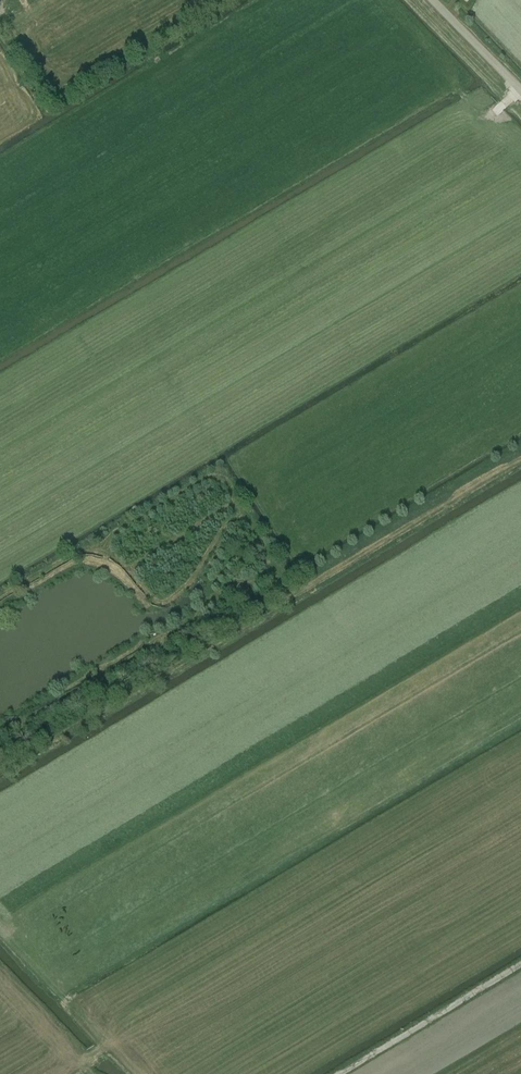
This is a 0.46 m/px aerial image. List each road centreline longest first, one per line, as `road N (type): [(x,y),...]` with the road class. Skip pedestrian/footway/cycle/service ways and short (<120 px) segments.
road 1 (unclassified): [(520,91),(432,0)]

